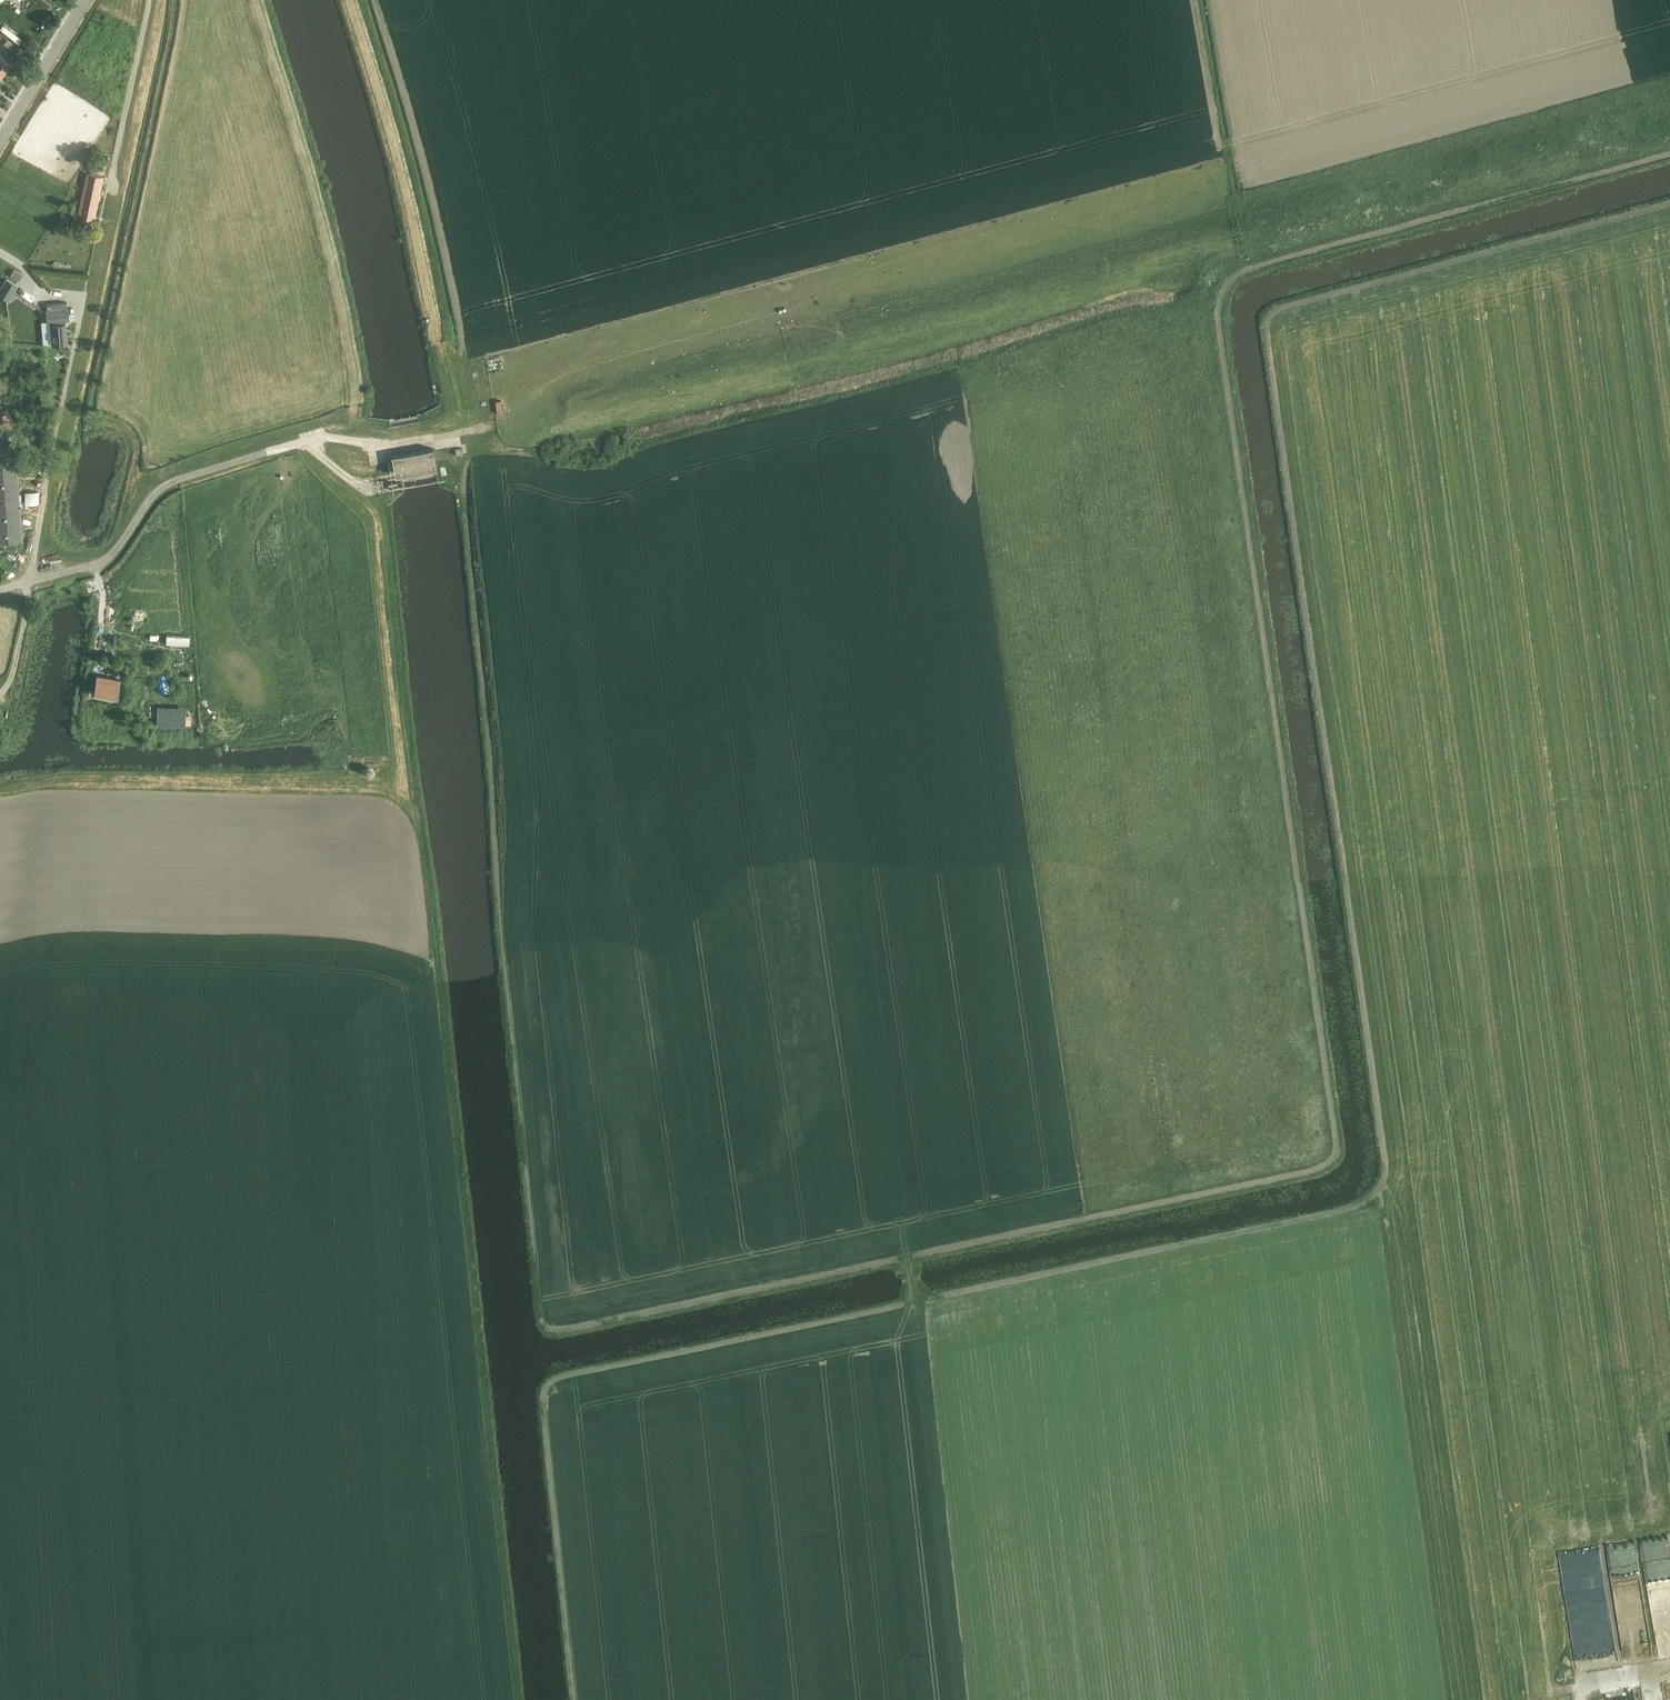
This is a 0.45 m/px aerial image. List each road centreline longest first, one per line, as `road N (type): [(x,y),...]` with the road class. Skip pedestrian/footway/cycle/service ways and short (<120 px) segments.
road 1 (unclassified): [(0,592),(107,562),(171,483),(305,442)]
road 2 (unclassified): [(0,142),(86,0)]

